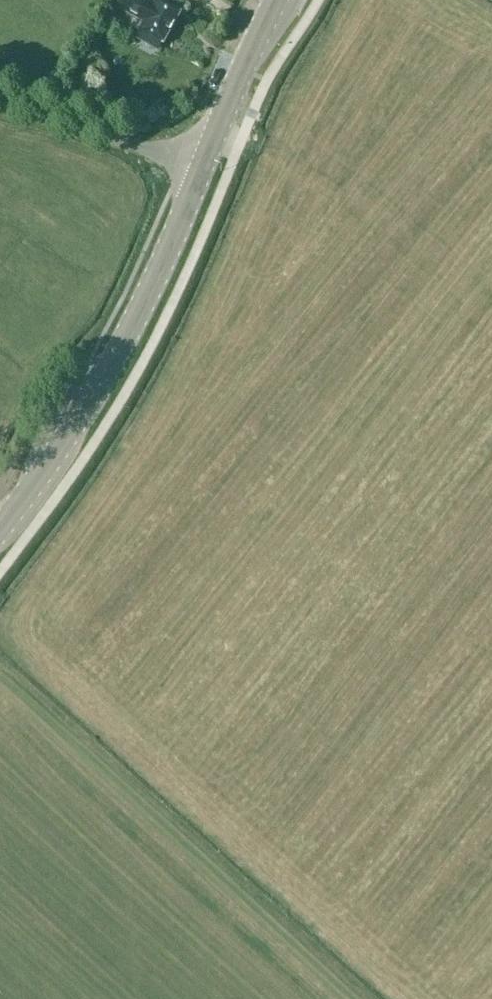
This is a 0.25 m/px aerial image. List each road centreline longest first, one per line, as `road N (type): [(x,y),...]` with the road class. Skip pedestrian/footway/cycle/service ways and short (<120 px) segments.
road 1 (tertiary): [(0,527),(71,430),(131,327),(276,0)]

